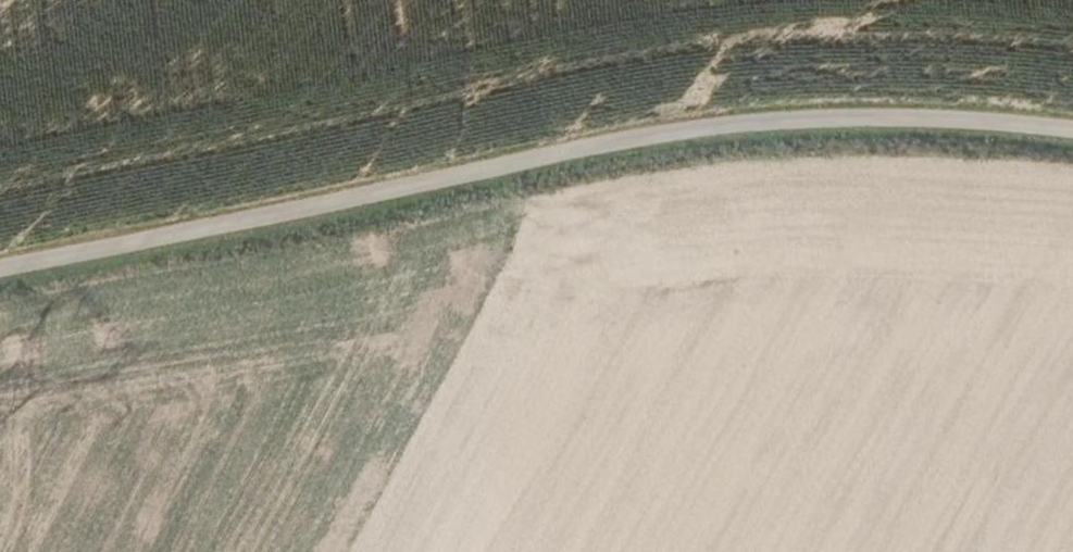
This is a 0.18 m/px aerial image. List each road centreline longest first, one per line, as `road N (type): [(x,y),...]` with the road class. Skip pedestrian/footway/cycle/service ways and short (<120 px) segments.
road 1 (track): [(1072,127),(862,117),(675,131),(0,270)]

